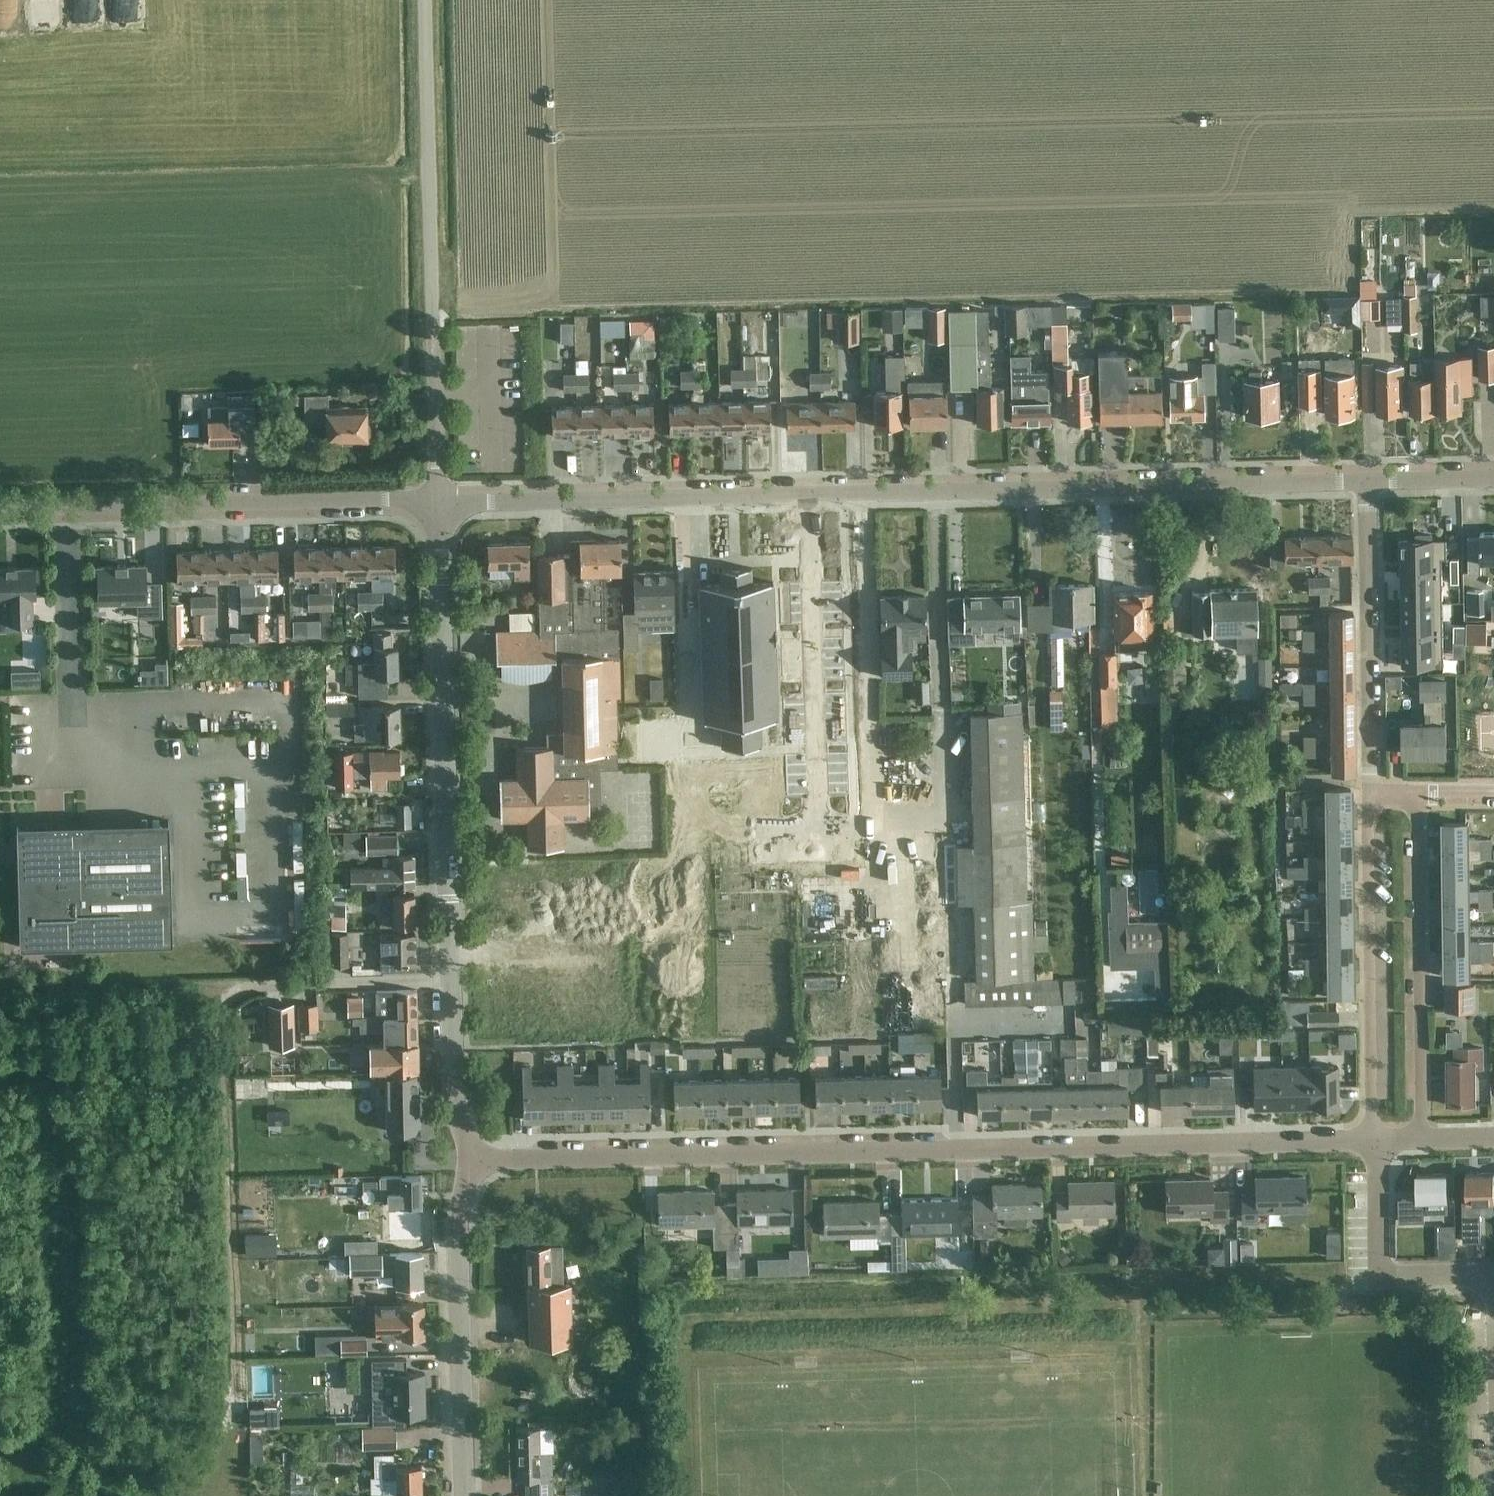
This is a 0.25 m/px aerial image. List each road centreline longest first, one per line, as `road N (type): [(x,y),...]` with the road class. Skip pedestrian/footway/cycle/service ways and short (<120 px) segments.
road 1 (tertiary): [(439,501),(1366,482)]
road 2 (residential): [(474,1162),(1372,1142)]
road 3 (tertiary): [(474,1162),(452,1087),(439,501)]
road 4 (unclassified): [(0,513),(439,501)]
road 5 (residential): [(1372,1142),(1371,791)]
road 6 (residential): [(1419,1141),(1416,791)]
road 7 (tertiary): [(461,1495),(459,1219),(474,1162)]
road 8 (residential): [(1371,791),(1366,482)]
road 9 (unclassified): [(434,278),(427,0)]
road 10 (residential): [(1493,1300),(1472,1275),(1384,1268),(1372,1142)]
road 11 (residential): [(439,501),(434,278)]
road 12 (tertiary): [(1366,482),(1493,479)]

